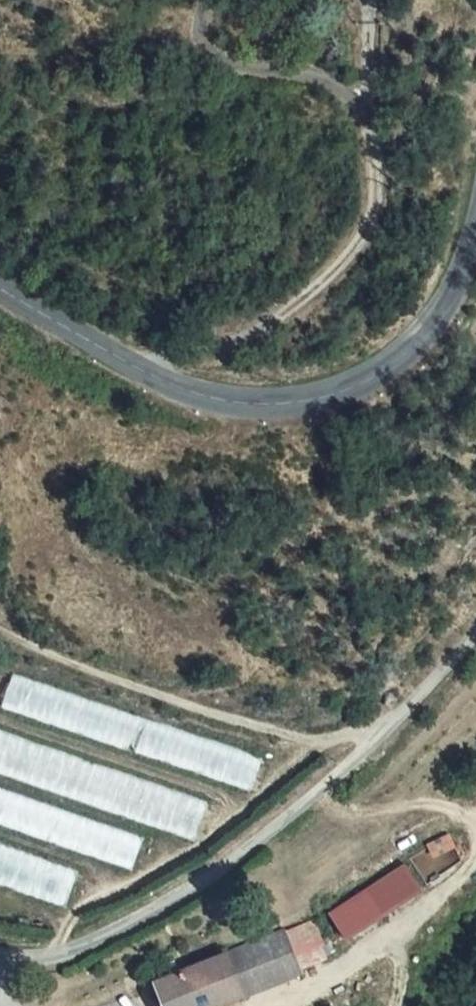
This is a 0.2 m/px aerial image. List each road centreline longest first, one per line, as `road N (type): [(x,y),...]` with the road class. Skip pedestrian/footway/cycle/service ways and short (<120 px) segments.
road 1 (unclassified): [(0,960),(56,959),(96,947),(258,849),(382,737),(475,631)]
road 2 (tertiary): [(475,233),(442,317),(411,350),(363,384),(300,402),(191,392),(0,289)]
road 3 (track): [(0,631),(73,666),(313,738),(382,737)]

